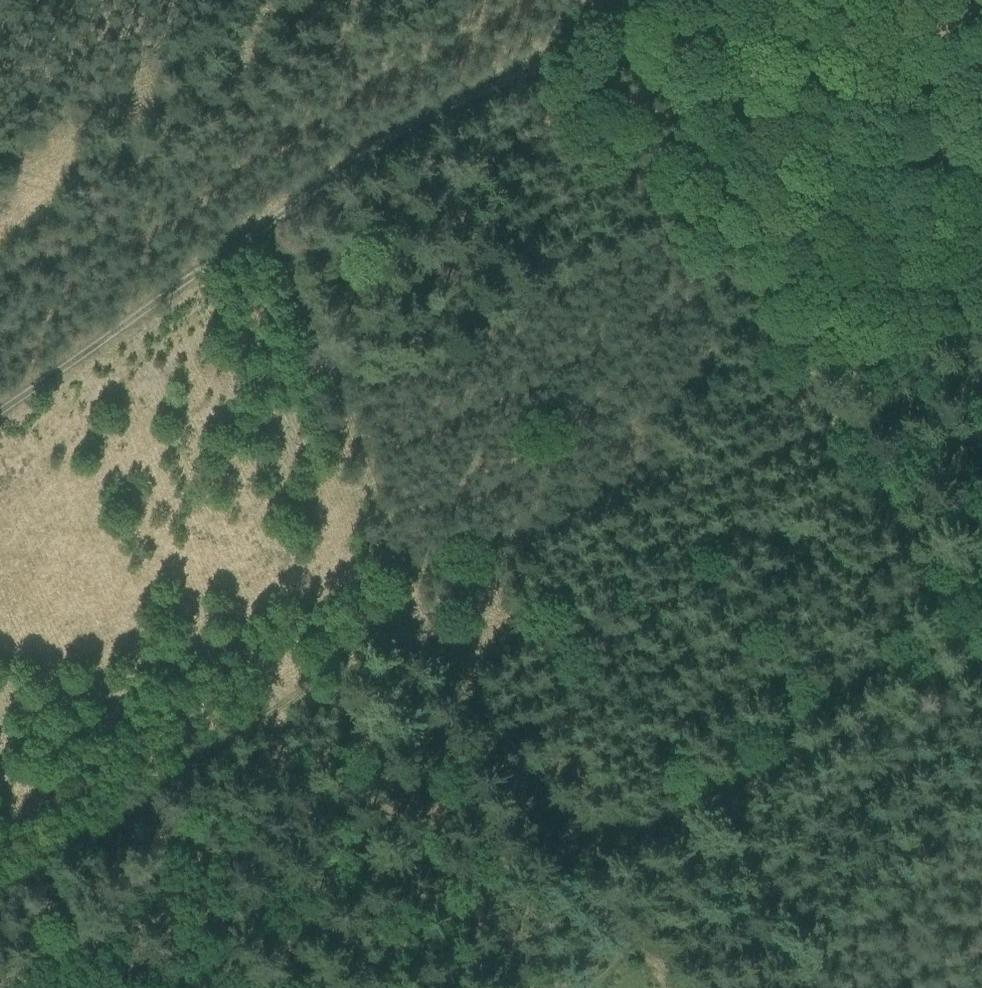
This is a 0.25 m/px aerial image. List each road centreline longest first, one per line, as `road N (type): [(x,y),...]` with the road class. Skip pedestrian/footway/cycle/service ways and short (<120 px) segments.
road 1 (track): [(0,413),(420,128),(636,0)]
road 2 (track): [(590,886),(392,585),(252,243)]
road 3 (track): [(662,0),(798,364),(981,646)]
road 4 (track): [(981,669),(590,886),(624,948)]
road 5 (track): [(0,896),(392,585)]

